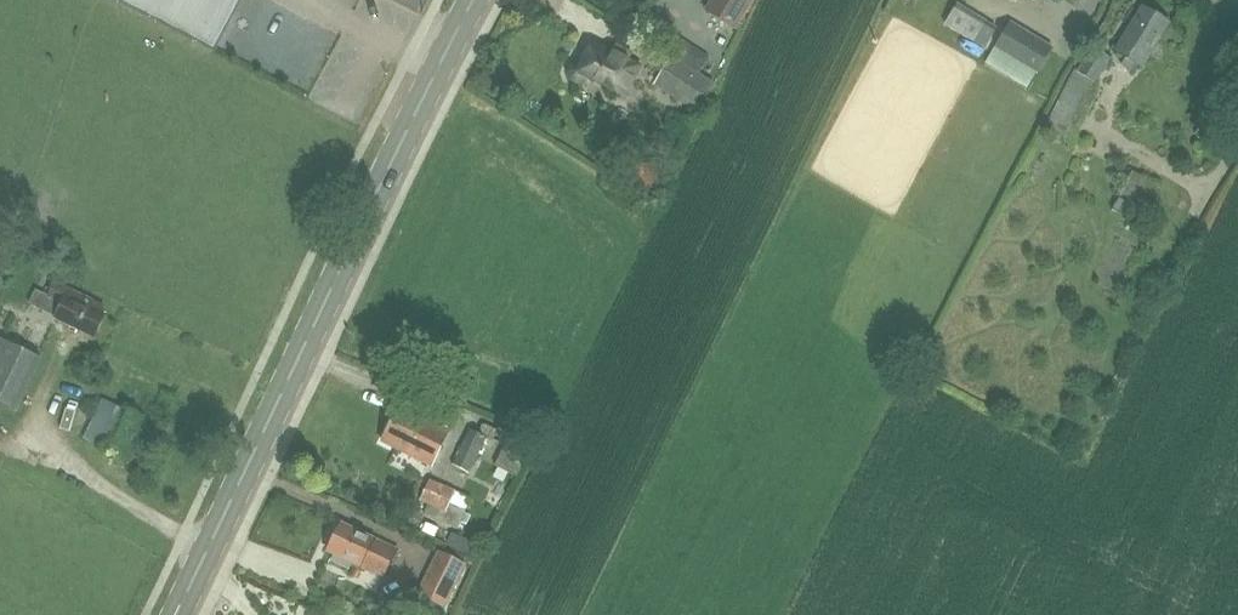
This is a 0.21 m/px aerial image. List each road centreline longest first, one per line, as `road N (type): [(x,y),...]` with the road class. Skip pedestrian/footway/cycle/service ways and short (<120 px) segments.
road 1 (secondary): [(175,614),(465,0)]

